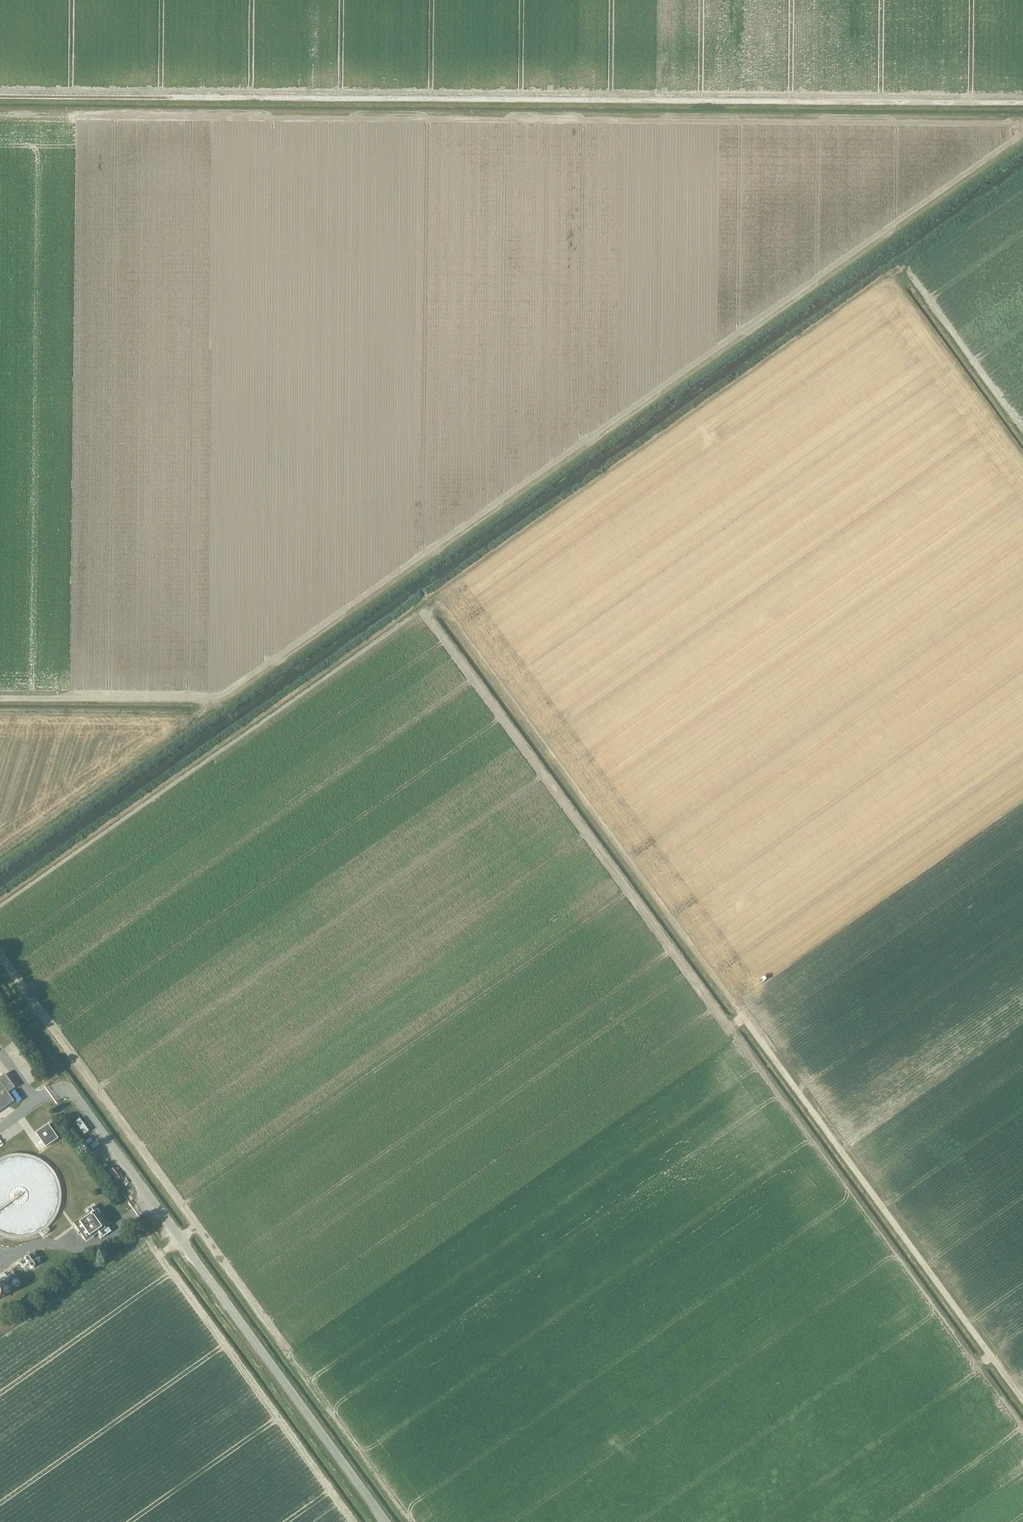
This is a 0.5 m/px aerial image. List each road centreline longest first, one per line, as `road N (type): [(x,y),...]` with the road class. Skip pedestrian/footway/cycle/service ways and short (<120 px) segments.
road 1 (unclassified): [(385,1521),(70,1088)]
road 2 (track): [(70,1088),(0,990)]

